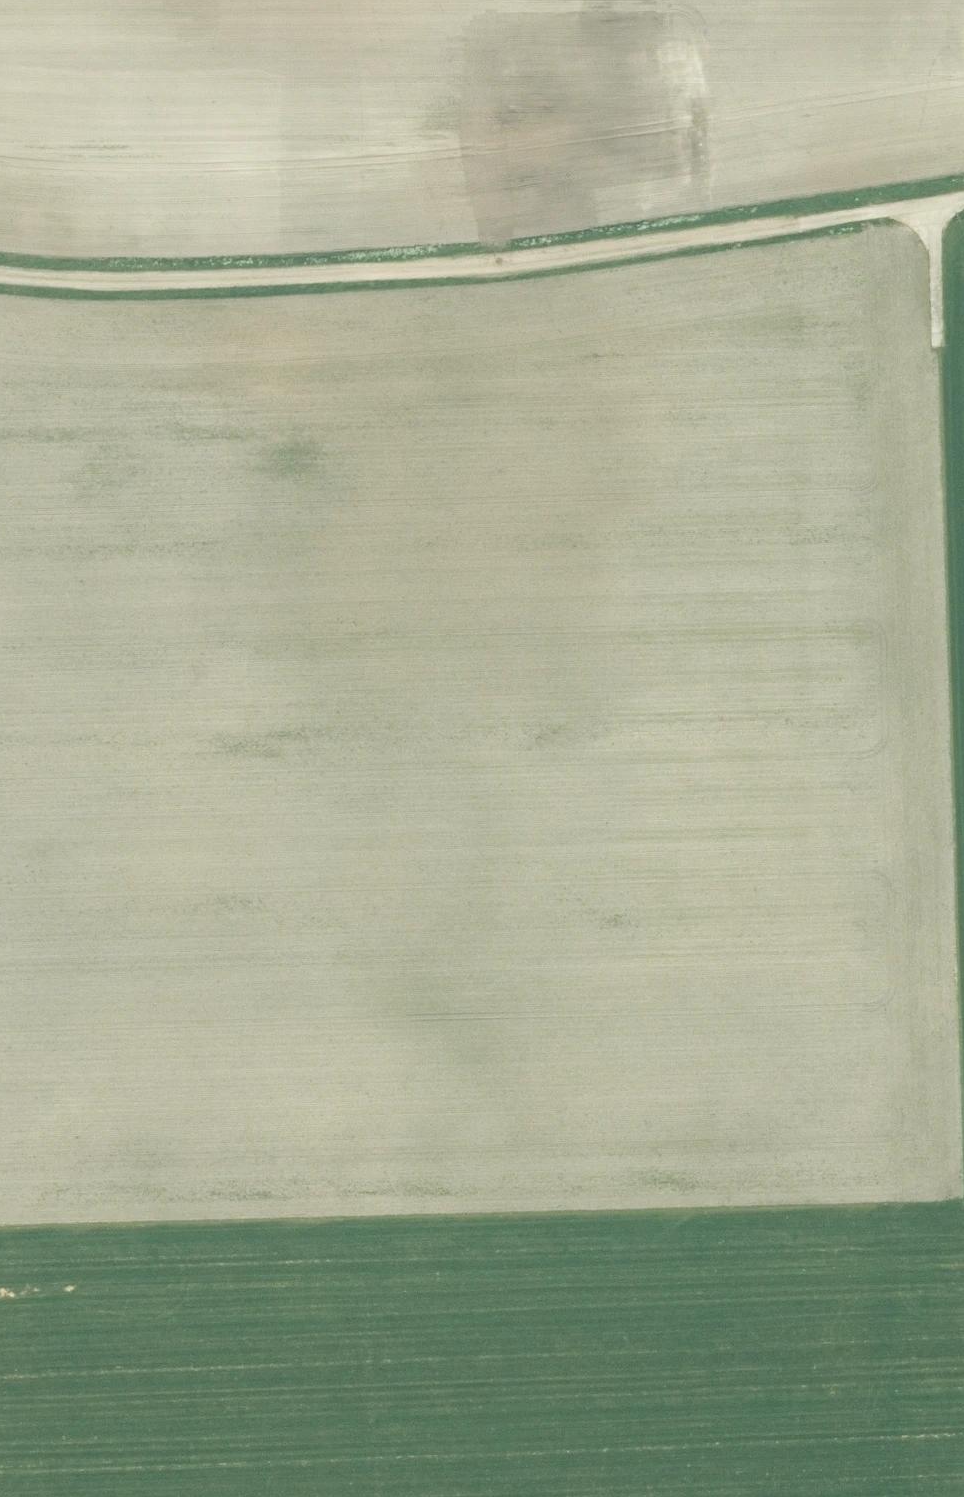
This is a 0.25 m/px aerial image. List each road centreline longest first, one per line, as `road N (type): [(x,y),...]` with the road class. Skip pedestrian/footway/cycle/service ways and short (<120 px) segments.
road 1 (track): [(0,276),(350,274),(511,263),(800,223)]
road 2 (unclassified): [(800,223),(963,198)]

